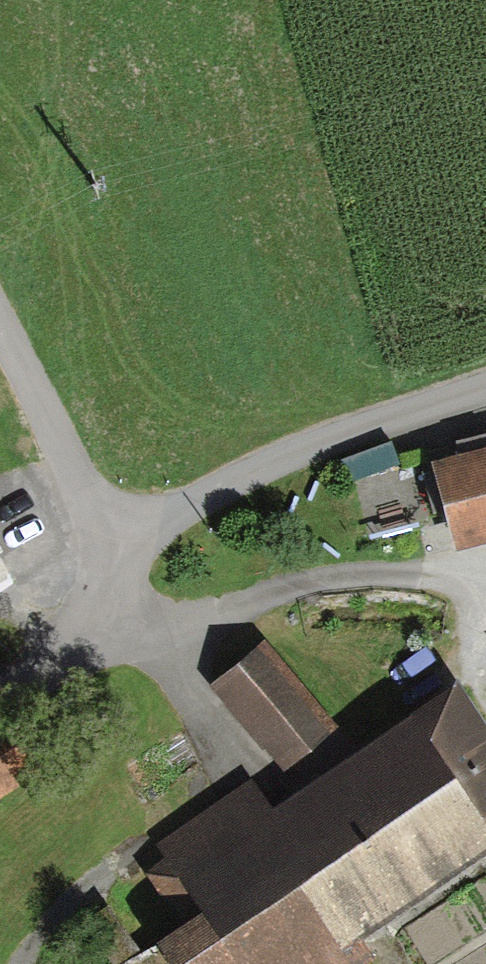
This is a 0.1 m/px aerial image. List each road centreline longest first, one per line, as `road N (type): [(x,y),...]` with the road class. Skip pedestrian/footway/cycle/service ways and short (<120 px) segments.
road 1 (residential): [(116,558),(208,494),(485,384)]
road 2 (residential): [(116,558),(0,335)]
road 3 (residential): [(0,679),(48,650),(116,558)]

